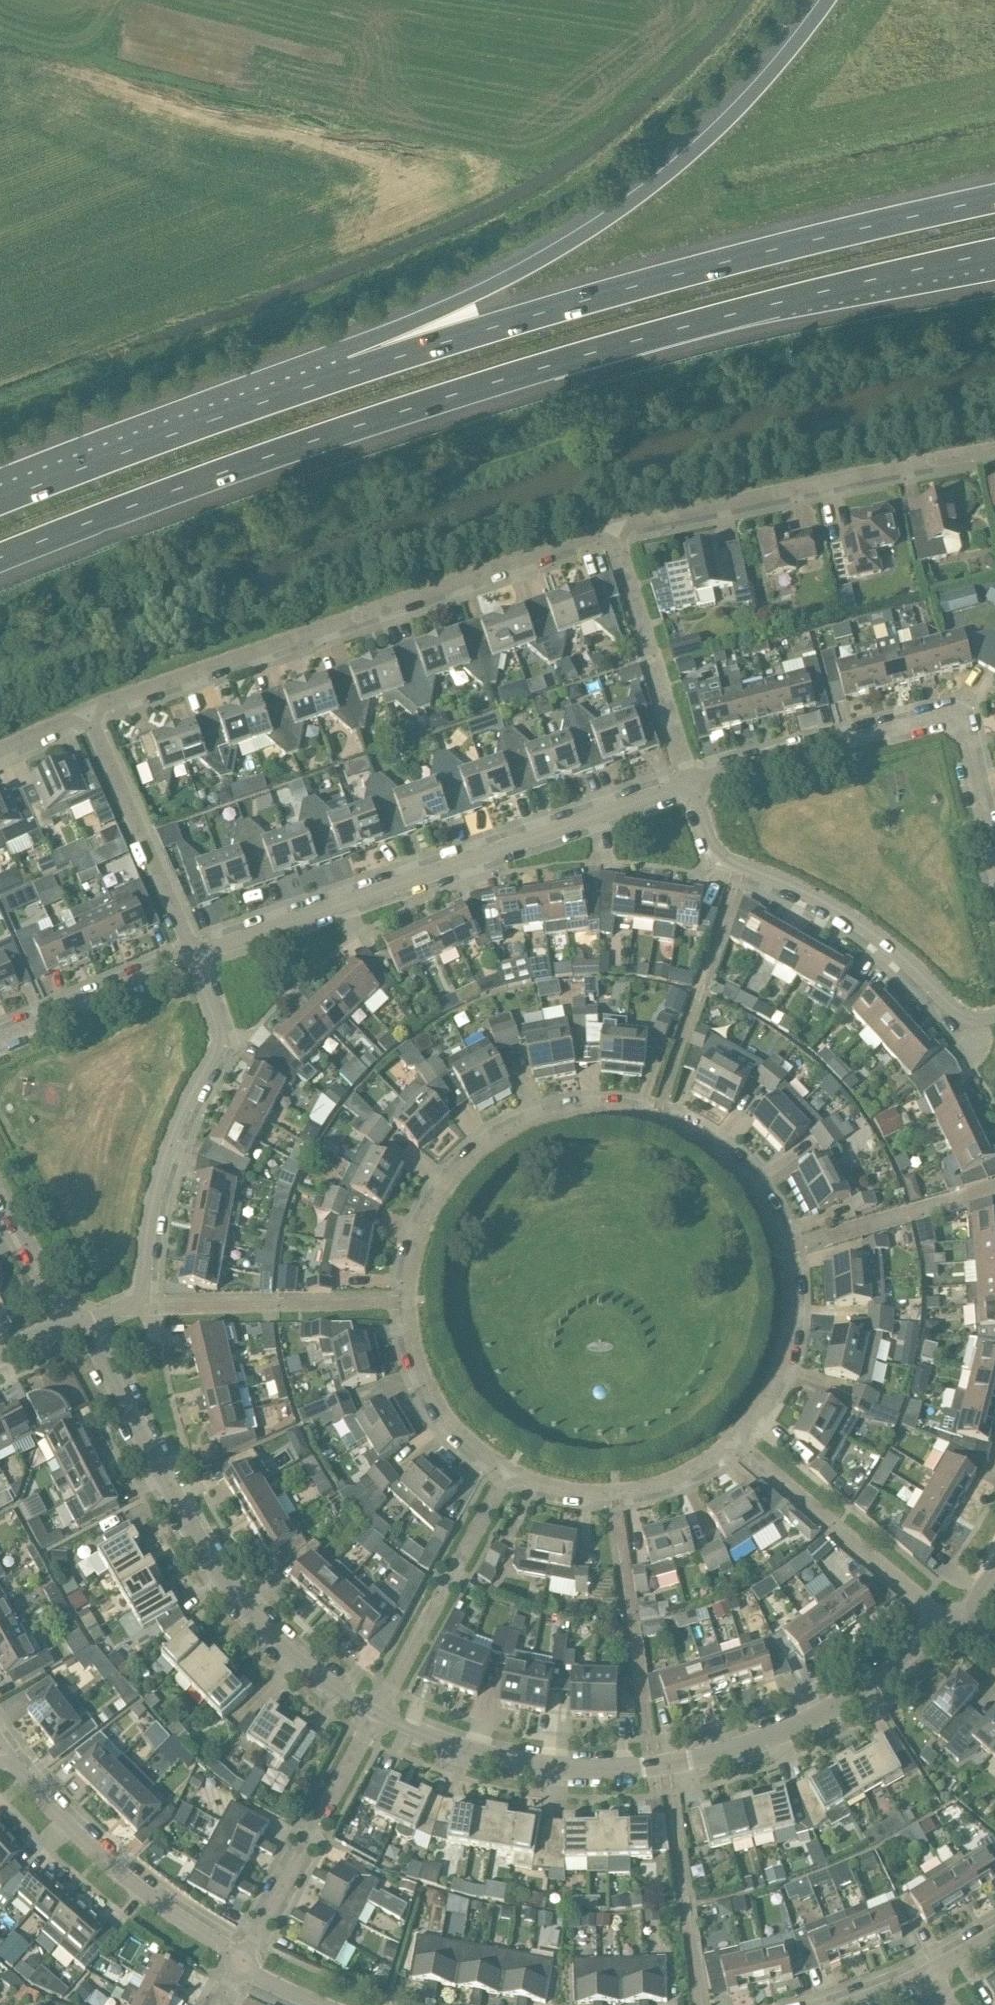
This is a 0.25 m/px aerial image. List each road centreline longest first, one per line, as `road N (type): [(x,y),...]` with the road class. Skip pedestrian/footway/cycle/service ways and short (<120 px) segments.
road 1 (motorway): [(0,558),(401,412),(768,307),(994,253)]
road 2 (residential): [(733,1443),(774,1387),(793,1320),(786,1251),(772,1214),(722,1154),(689,1132),(652,1117),(582,1111),(514,1131),(457,1174),(420,1234),(410,1268),(412,1344),(425,1383),(474,1449),(508,1472)]
road 3 (motorway): [(994,200),(756,257),(339,375)]
road 4 (motorway): [(826,0),(735,113),(669,172),(556,251),(367,341),(339,375)]
road 5 (residential): [(947,1626),(844,1706),(759,1745),(665,1770),(572,1773),(478,1756),(376,1715)]
road 6 (residential): [(611,530),(89,714)]
road 7 (residential): [(196,962),(694,782)]
road 8 (residential): [(376,1715),(260,1617),(188,1524),(70,1317)]
road 9 (residential): [(70,1317),(96,1319),(141,1302),(172,1139),(225,1039),(196,962)]
road 10 (residential): [(994,1017),(966,1024),(862,928),(718,857),(694,782)]
road 11 (residential): [(694,782),(935,715),(960,720),(994,845)]
road 12 (residential): [(994,452),(611,530)]
road 13 (motorway): [(339,375),(0,501)]
road 14 (residential): [(241,1963),(103,1860),(1,1747)]
road 15 (residential): [(241,1963),(376,1715)]
road 16 (residential): [(947,1626),(733,1443)]
road 17 (residential): [(376,1715),(508,1472)]
road 18 (residential): [(196,962),(89,714)]
road 19 (residential): [(694,782),(611,530)]
road 20 (residential): [(508,1472),(575,1494),(614,1496),(697,1470),(733,1443)]
road 21 (residential): [(0,1039),(196,962)]
road 22 (residential): [(70,1317),(0,1190)]

